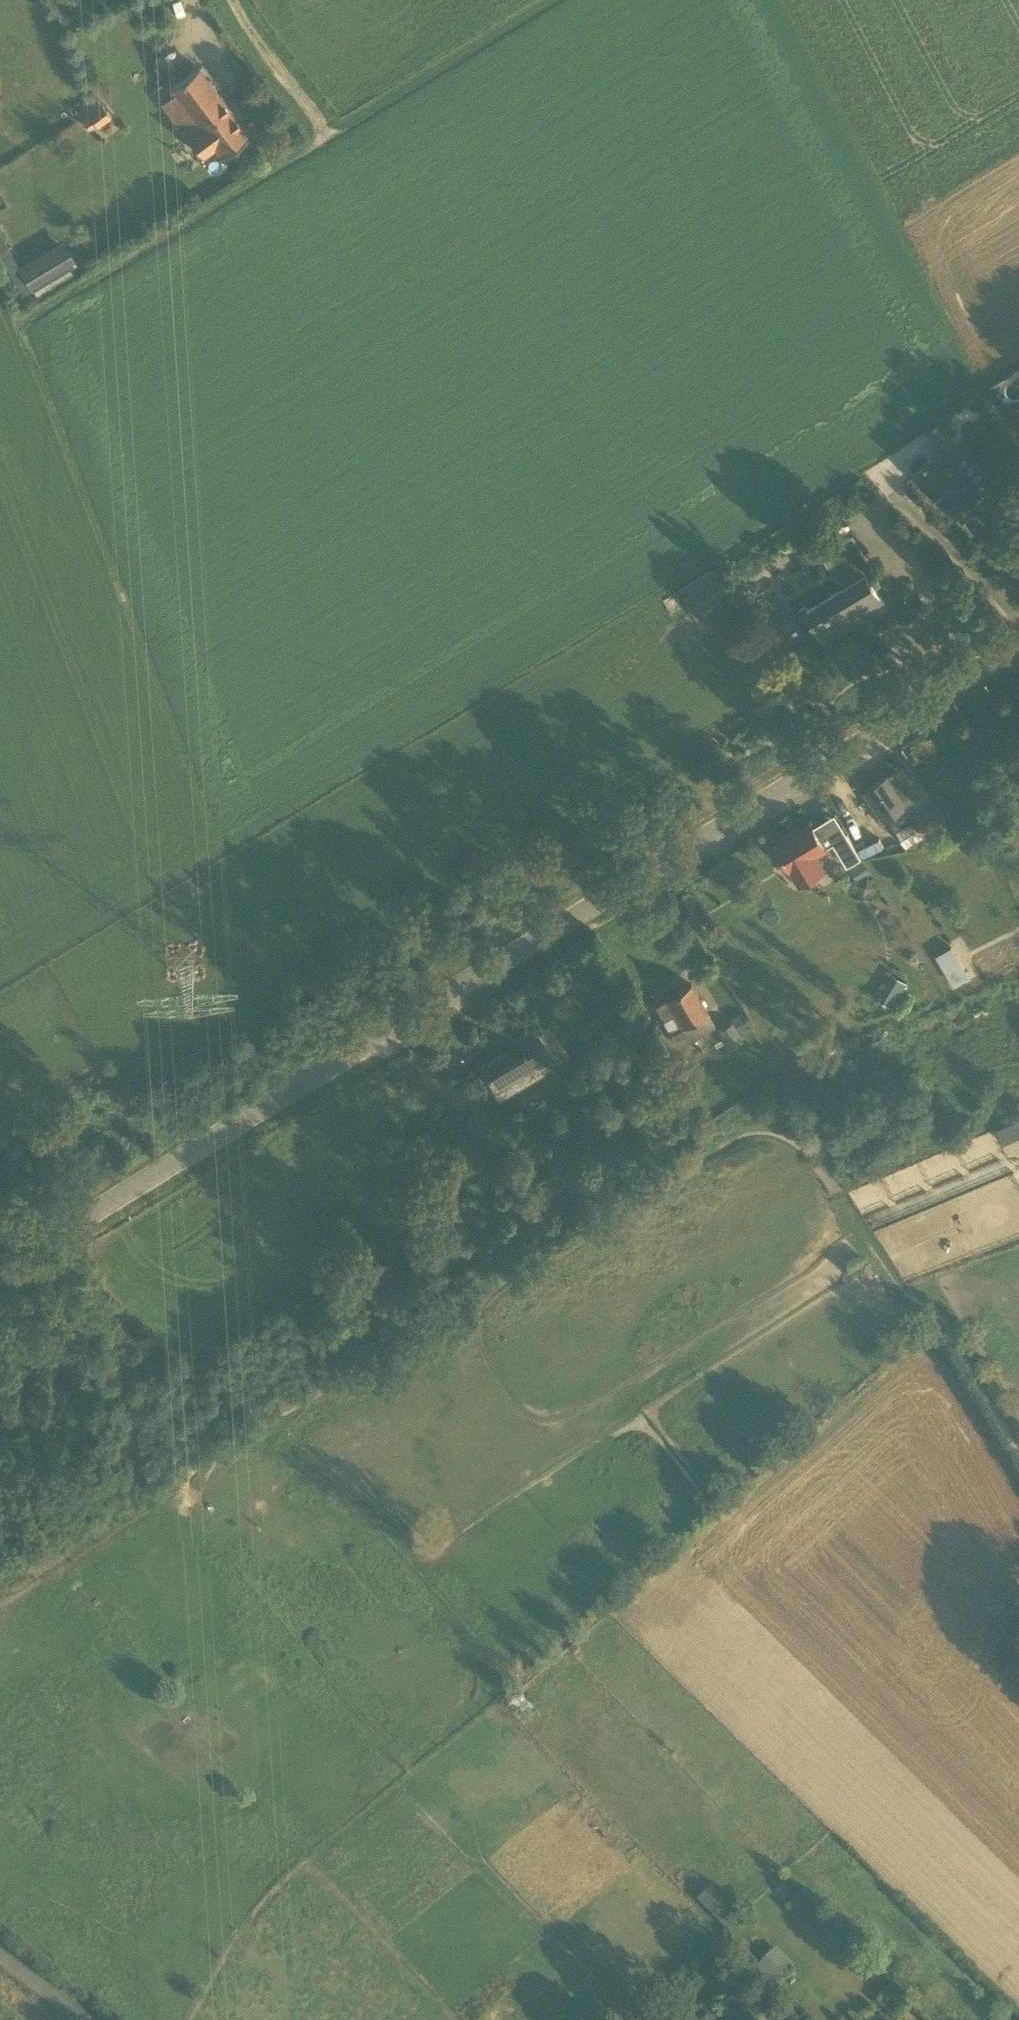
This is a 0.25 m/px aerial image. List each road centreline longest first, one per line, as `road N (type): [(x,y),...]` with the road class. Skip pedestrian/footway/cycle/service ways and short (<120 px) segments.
road 1 (unclassified): [(0,1269),(1018,642)]

